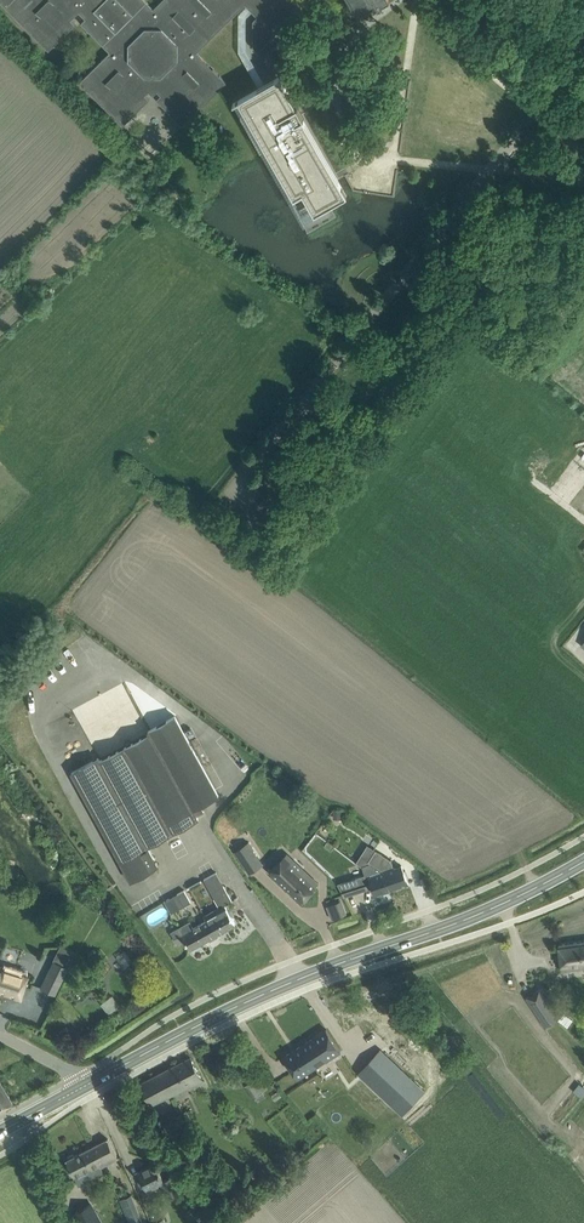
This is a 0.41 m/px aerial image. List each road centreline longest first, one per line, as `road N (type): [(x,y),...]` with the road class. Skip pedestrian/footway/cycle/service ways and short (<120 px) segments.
road 1 (secondary): [(86,1085),(267,990),(440,928),(583,863)]

